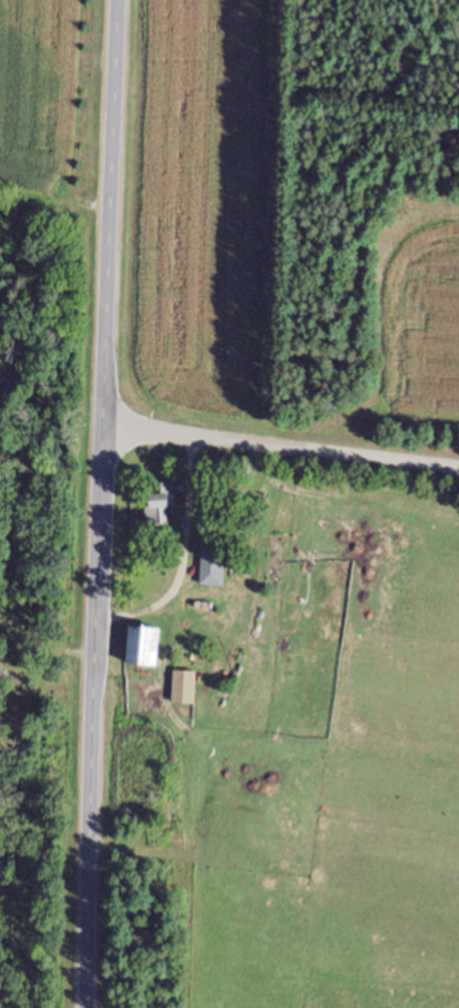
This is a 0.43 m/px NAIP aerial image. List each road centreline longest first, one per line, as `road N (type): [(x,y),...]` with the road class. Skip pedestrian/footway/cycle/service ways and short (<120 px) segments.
road 1 (secondary): [(88,1007),(115,0)]
road 2 (residential): [(458,471),(103,424)]

